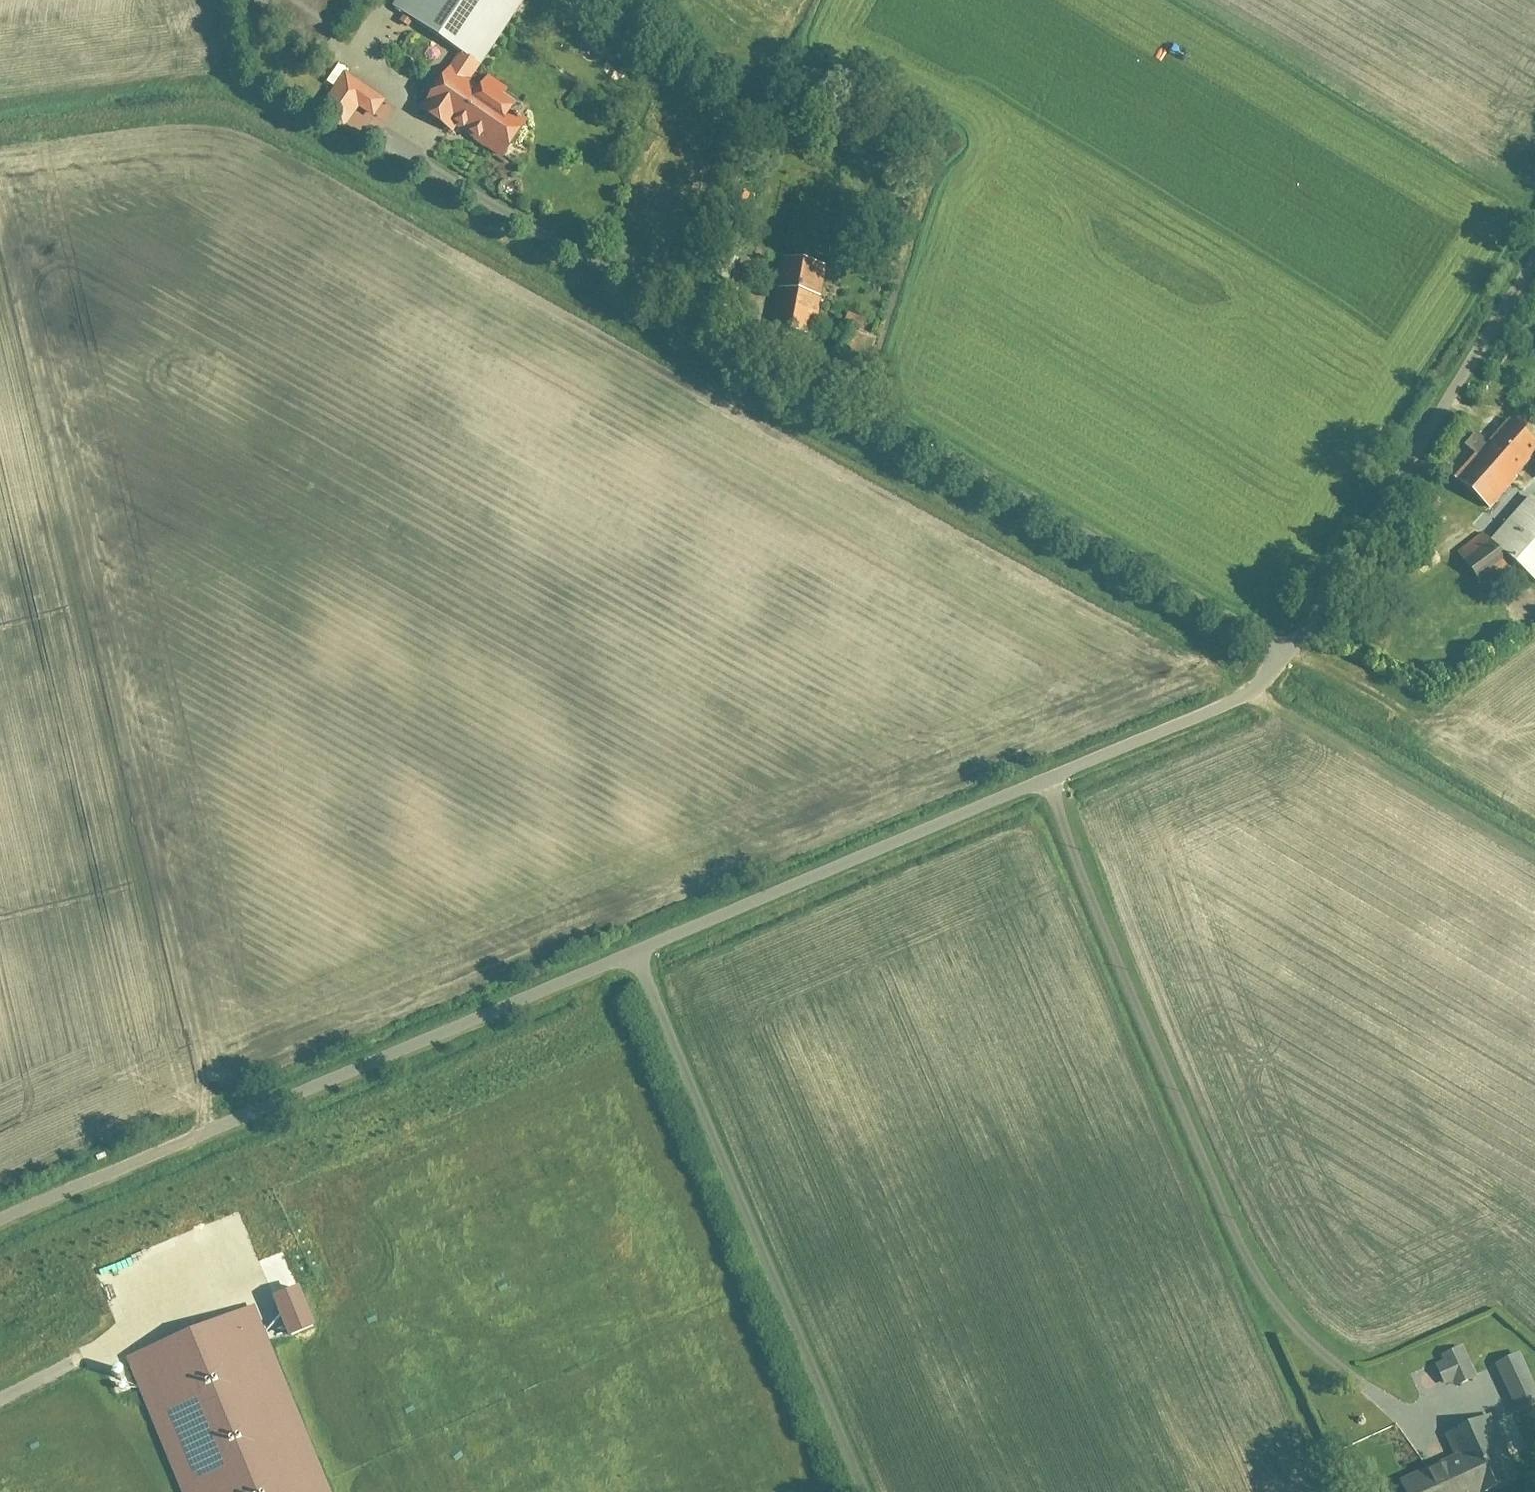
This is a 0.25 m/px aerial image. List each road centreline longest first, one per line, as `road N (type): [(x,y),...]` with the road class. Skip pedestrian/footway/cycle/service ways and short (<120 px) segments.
road 1 (residential): [(1534,251),(1333,583),(1268,668),(1218,707),(0,1219)]

